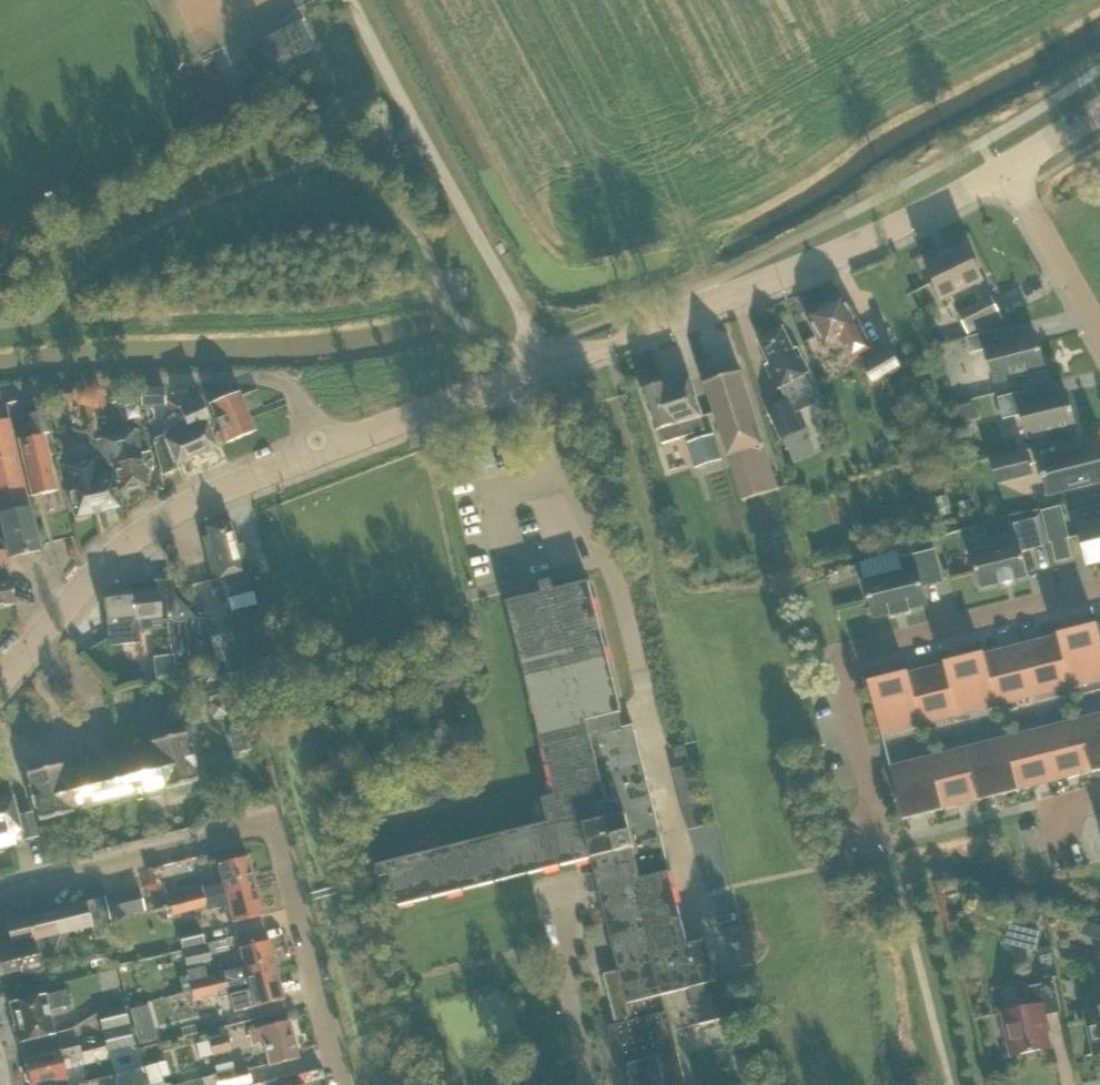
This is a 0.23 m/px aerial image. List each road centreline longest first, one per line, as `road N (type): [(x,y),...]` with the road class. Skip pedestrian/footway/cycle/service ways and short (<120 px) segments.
road 1 (primary): [(321,451),(861,242),(1004,168)]
road 2 (residential): [(342,1084),(277,822),(0,894)]
road 3 (residential): [(1099,599),(838,664),(878,822)]
road 4 (primary): [(0,680),(99,568),(157,521),(321,451)]
road 5 (residential): [(0,396),(123,381),(266,377),(299,397),(321,451)]
road 6 (track): [(686,606),(659,557),(599,346)]
road 7 (residential): [(1004,168),(1099,332)]

